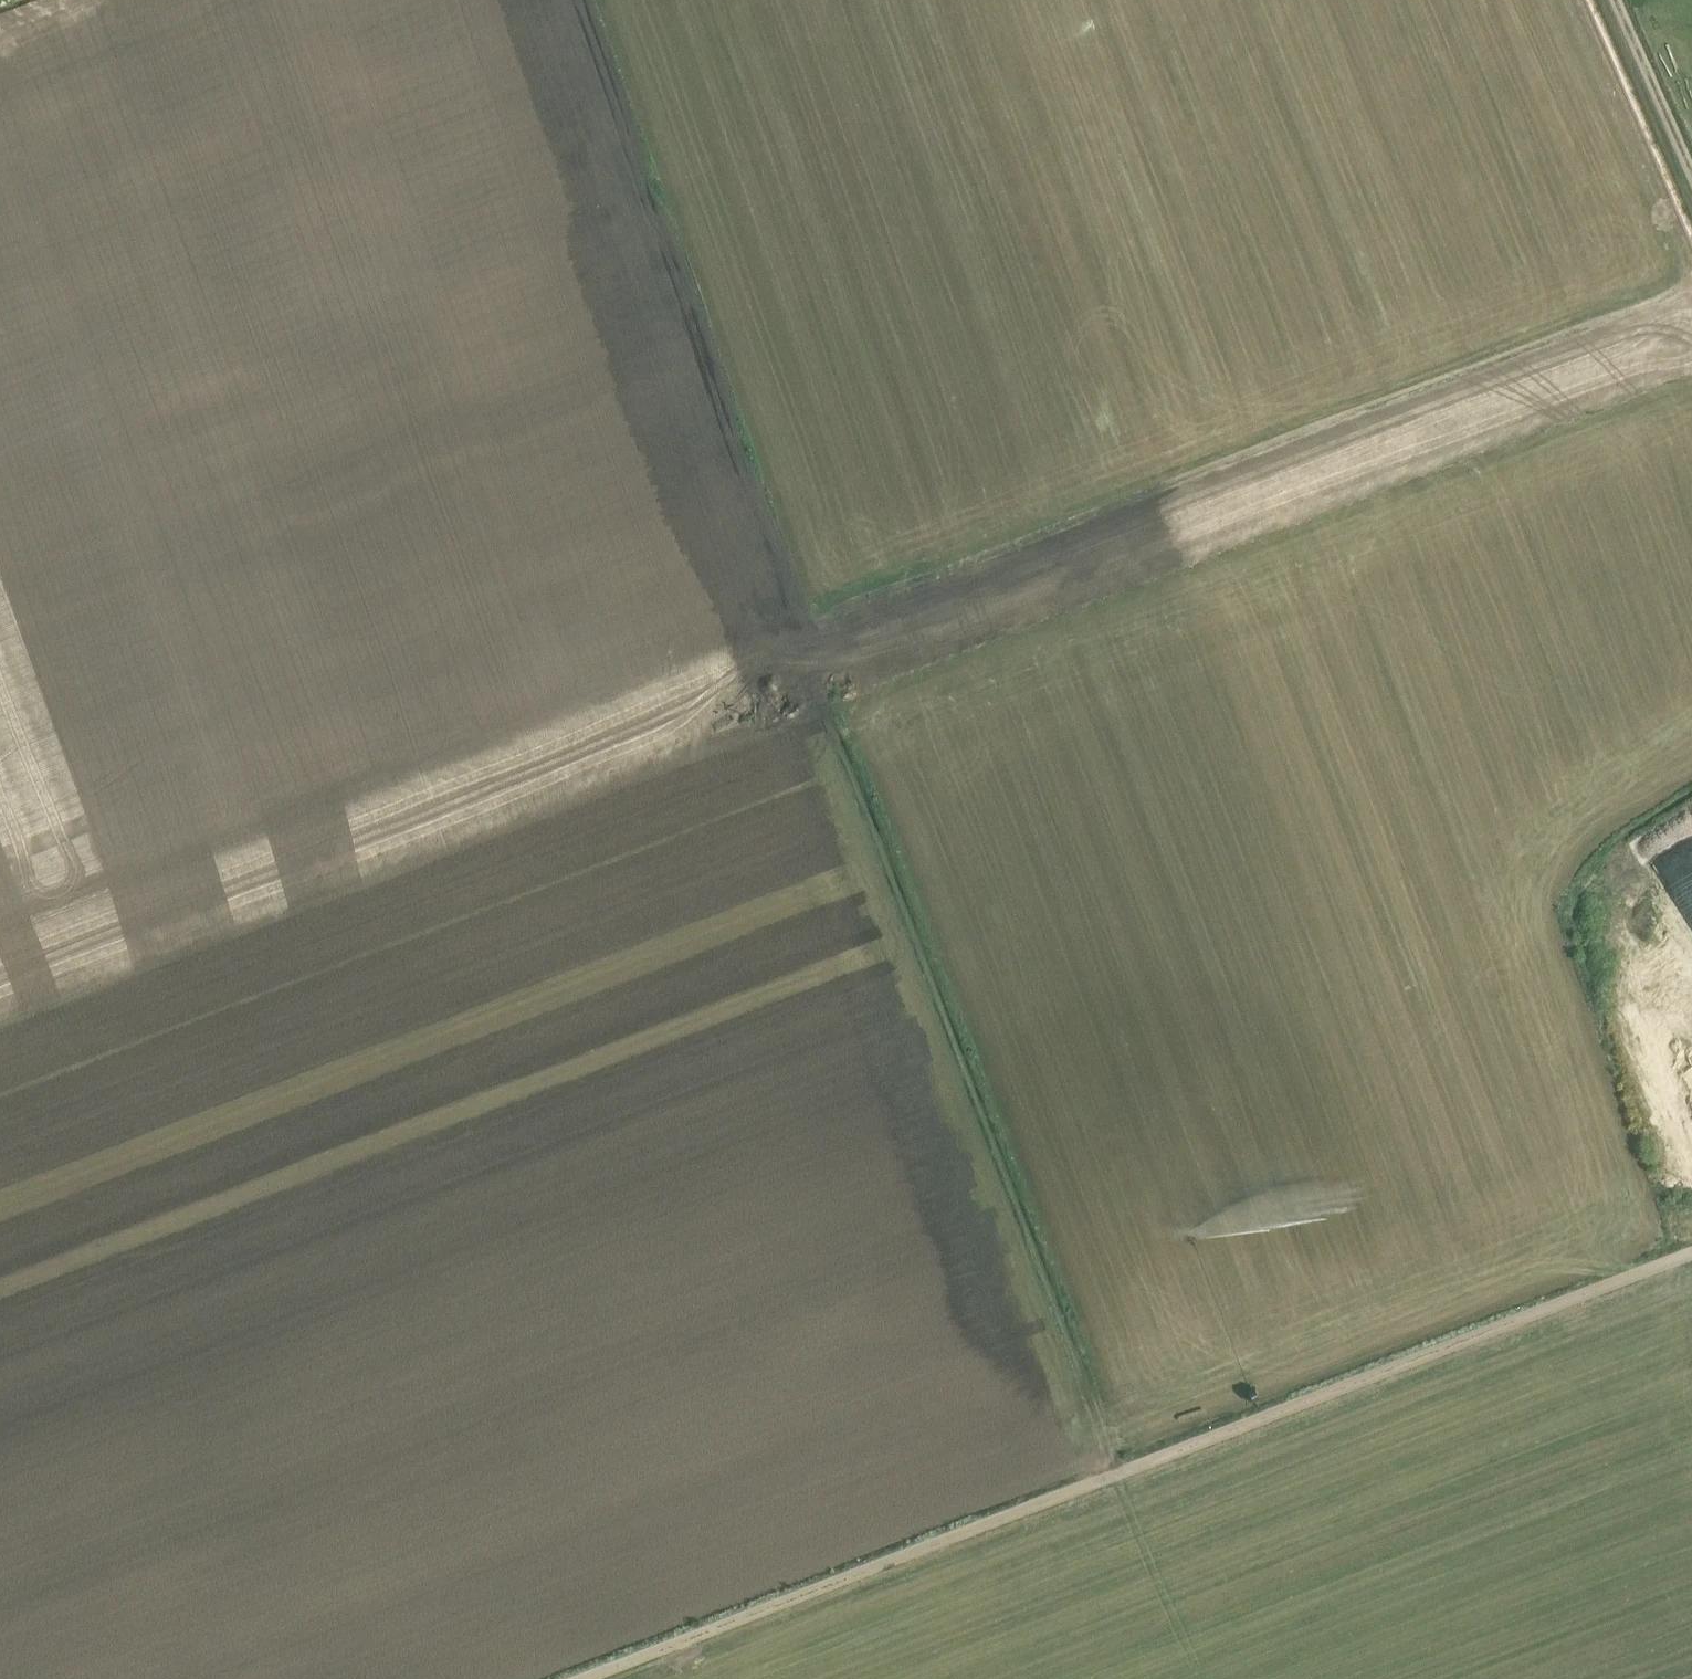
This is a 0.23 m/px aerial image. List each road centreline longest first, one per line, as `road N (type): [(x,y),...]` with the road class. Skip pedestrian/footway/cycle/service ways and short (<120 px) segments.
road 1 (track): [(584,1678),(1691,1254)]
road 2 (track): [(805,669),(1691,328)]
road 3 (track): [(1691,175),(1616,0)]

